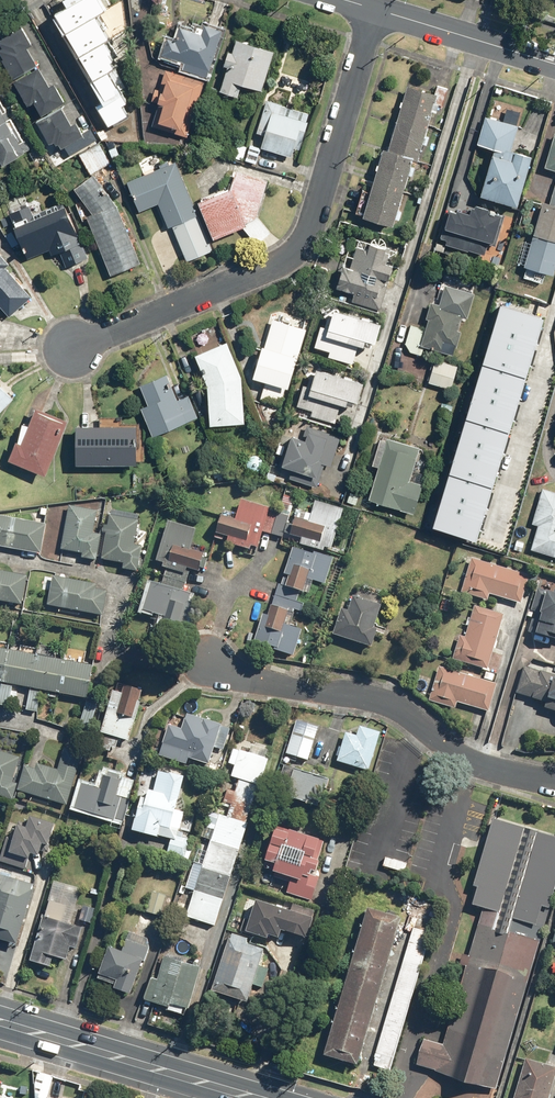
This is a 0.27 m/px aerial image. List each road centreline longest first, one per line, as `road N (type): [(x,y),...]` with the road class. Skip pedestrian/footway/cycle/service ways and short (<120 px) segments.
road 1 (residential): [(375,9),(295,252),(70,348)]
road 2 (residential): [(205,660),(238,679),(379,698),(482,770),(554,784)]
road 3 (primary): [(0,1024),(249,1097)]
road 4 (residential): [(554,66),(375,9)]

